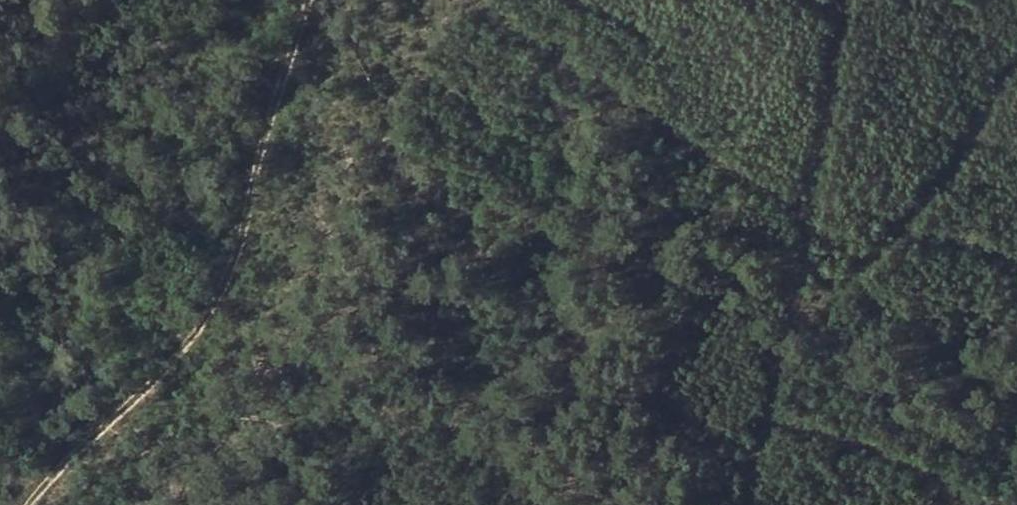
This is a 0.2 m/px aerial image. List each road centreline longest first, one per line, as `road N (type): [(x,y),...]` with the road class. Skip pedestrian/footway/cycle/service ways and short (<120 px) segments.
road 1 (track): [(46,504),(231,288),(321,0)]

